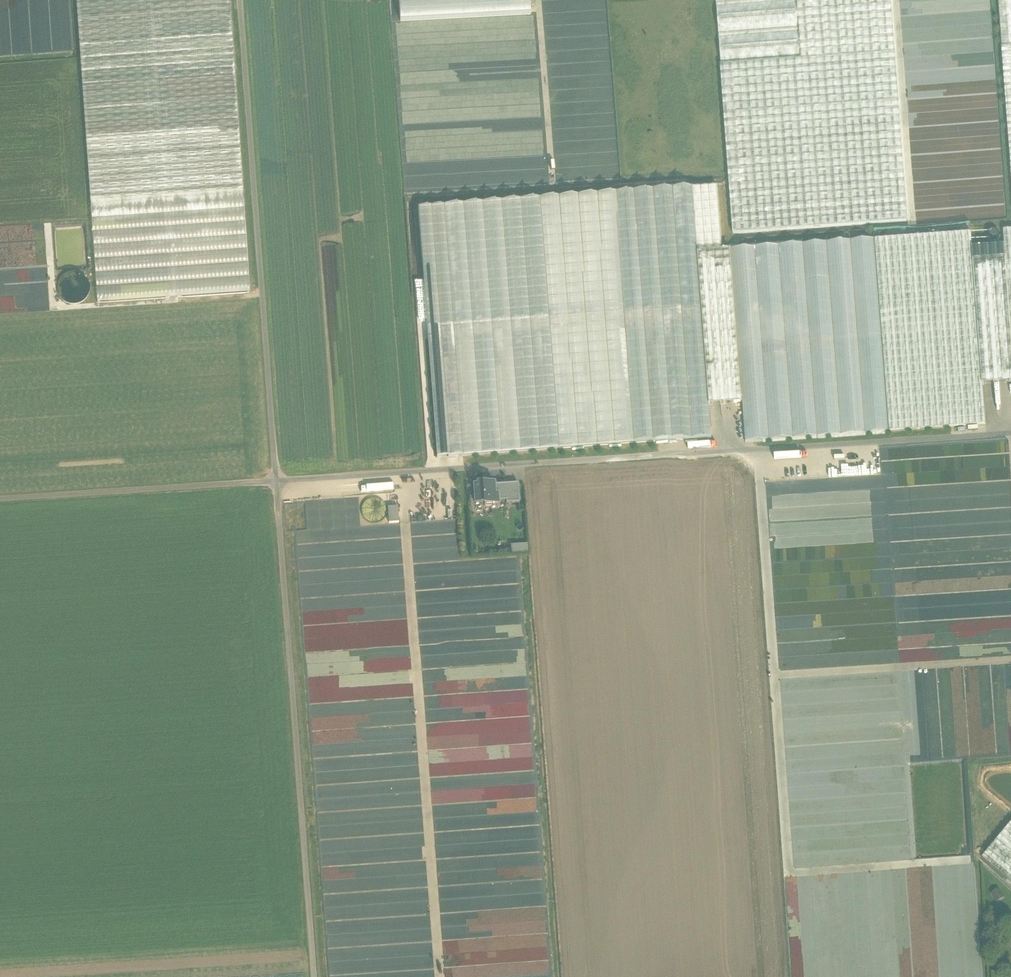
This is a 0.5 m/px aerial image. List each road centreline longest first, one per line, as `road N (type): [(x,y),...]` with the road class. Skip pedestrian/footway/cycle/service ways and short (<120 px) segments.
road 1 (track): [(1010,433),(275,482)]
road 2 (track): [(759,450),(788,874),(965,861)]
road 3 (track): [(439,976),(401,474)]
road 4 (unclassified): [(275,482),(312,976)]
road 5 (unclassified): [(239,0),(270,307),(275,482)]
road 6 (unclassified): [(275,482),(0,501)]
road 7 (track): [(774,675),(1010,660)]

